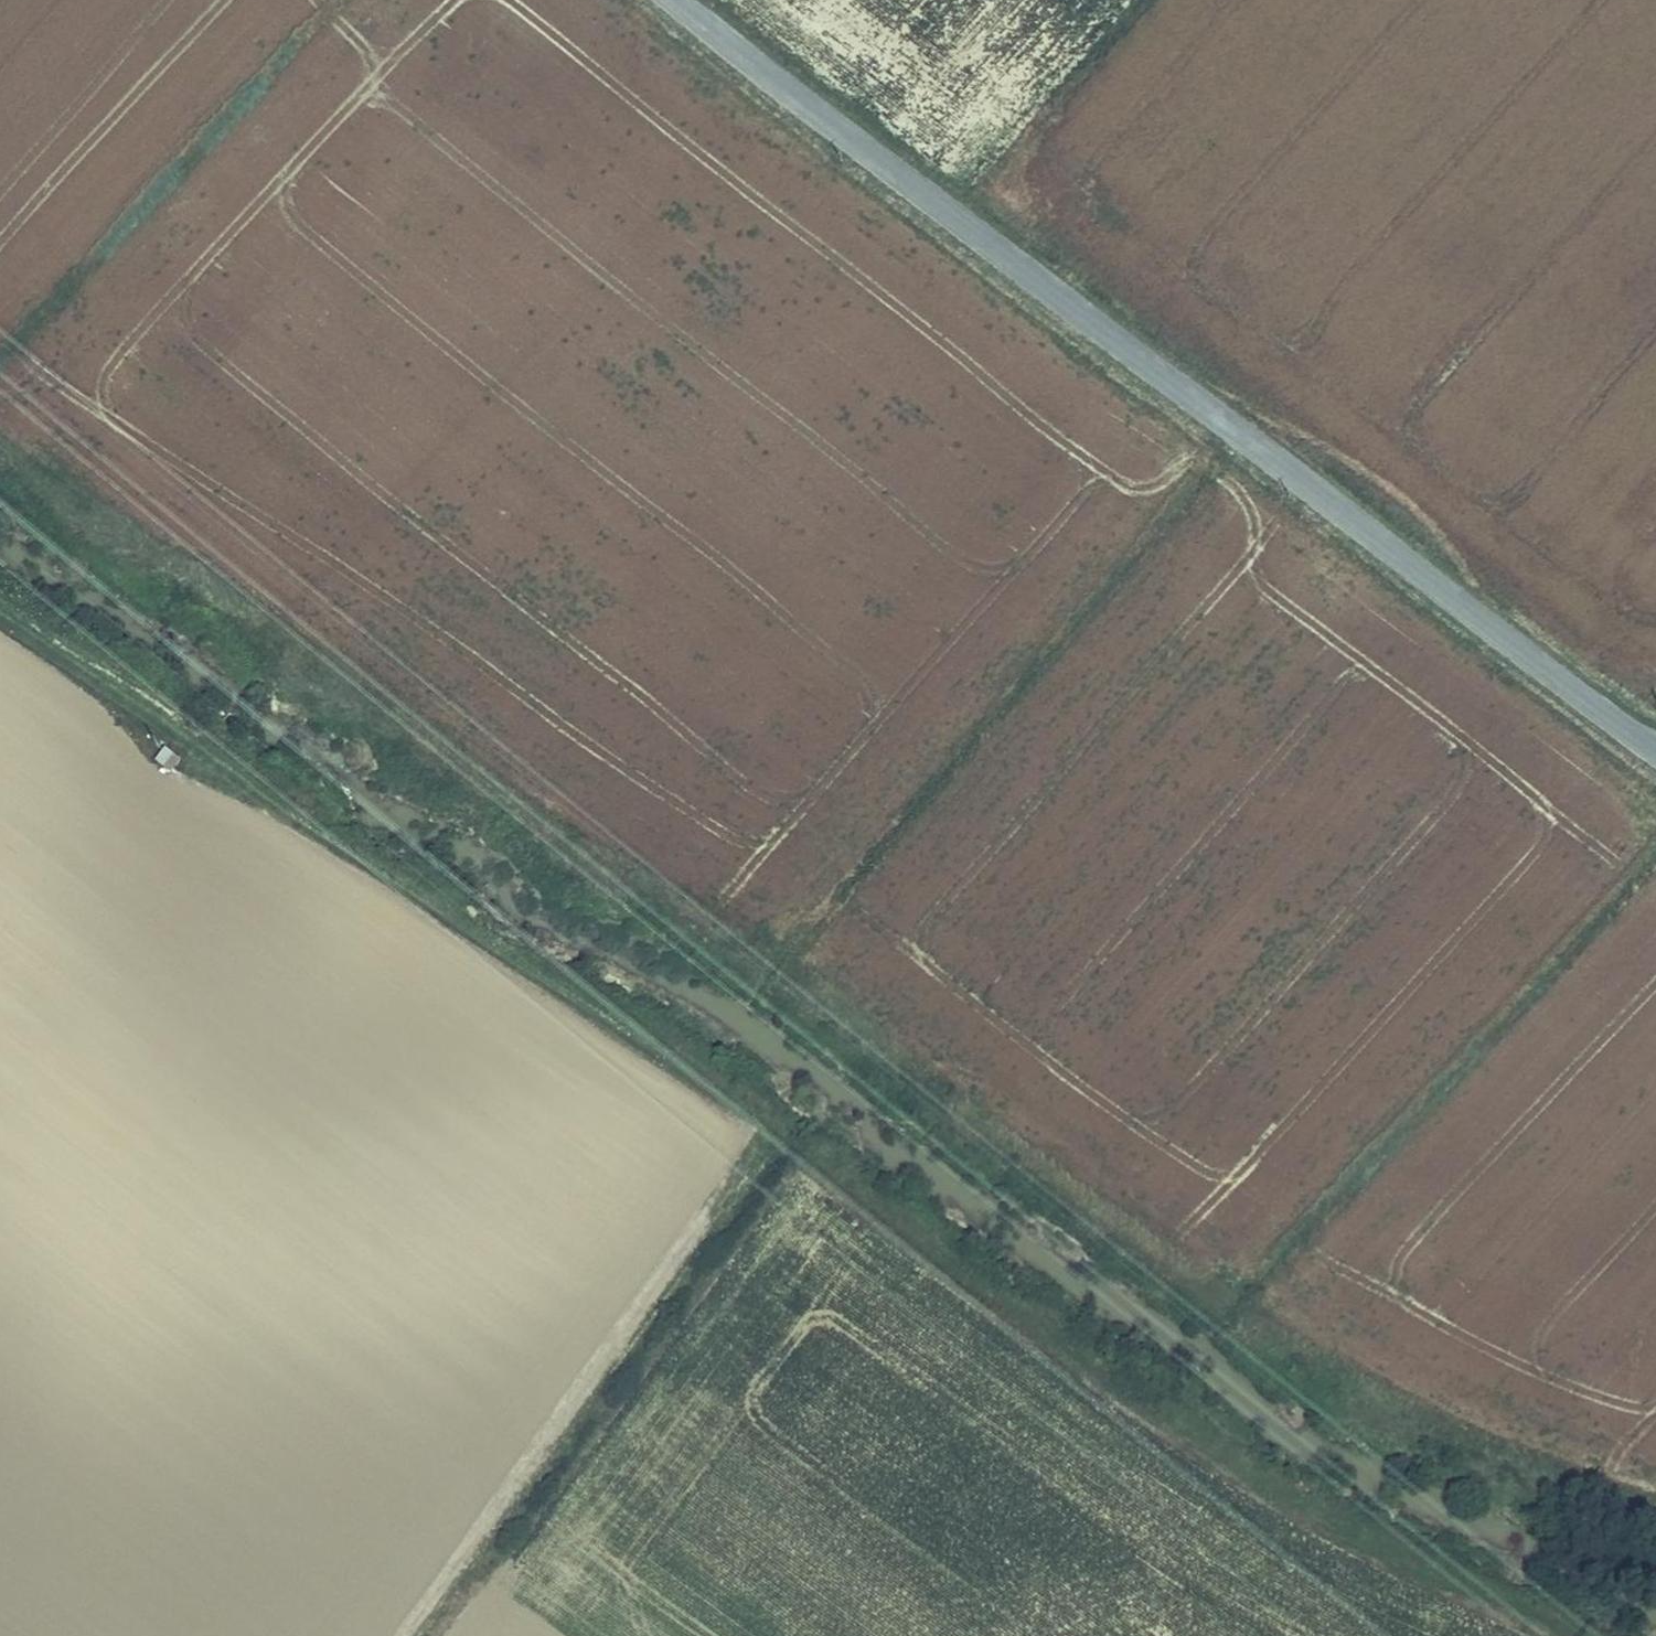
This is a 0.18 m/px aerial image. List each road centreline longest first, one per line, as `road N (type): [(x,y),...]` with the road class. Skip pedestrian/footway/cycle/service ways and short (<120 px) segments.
road 1 (track): [(408,1635),(753,1155),(743,1106),(259,796),(57,644),(0,615)]
road 2 (tertiary): [(674,0),(1655,750)]

